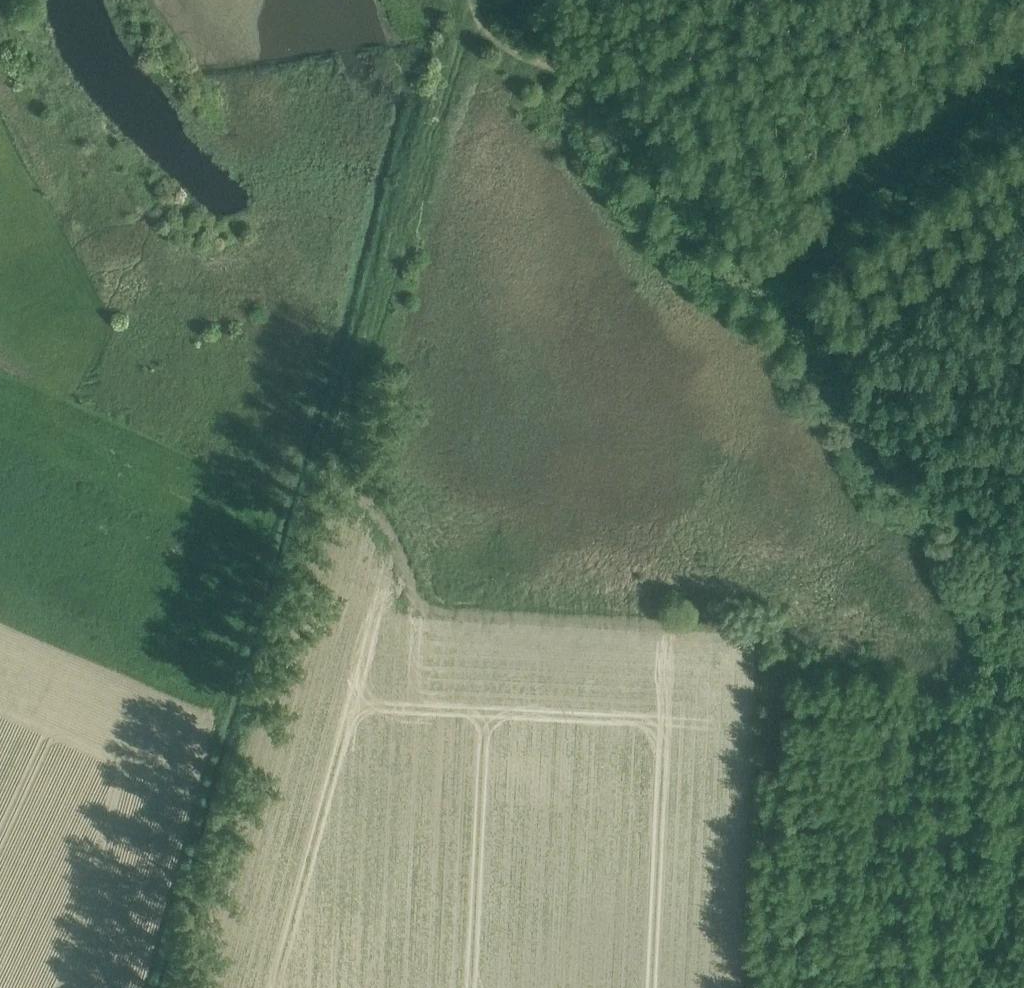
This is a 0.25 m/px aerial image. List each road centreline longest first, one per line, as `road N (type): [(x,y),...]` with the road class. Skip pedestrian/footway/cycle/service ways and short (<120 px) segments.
road 1 (track): [(467,0),(350,420)]
road 2 (track): [(594,0),(863,301)]
road 3 (track): [(1023,448),(863,301)]
road 4 (track): [(863,301),(1023,184)]

